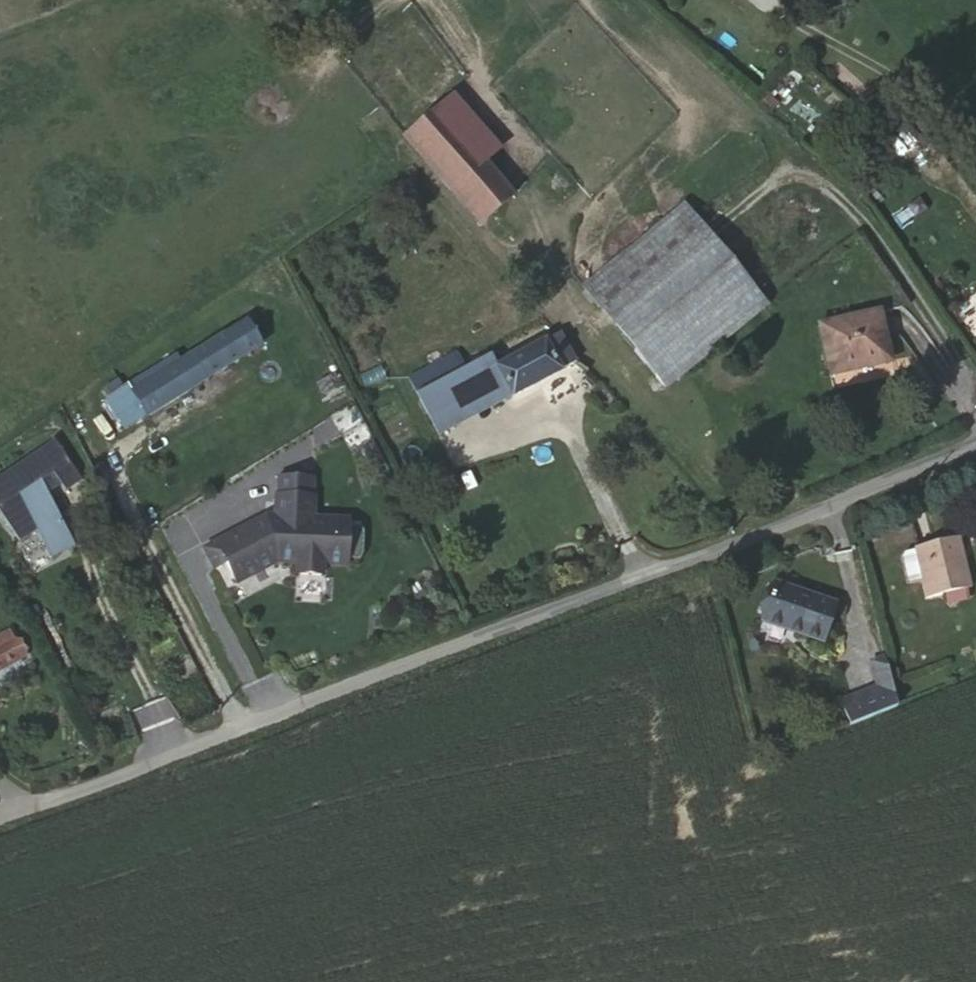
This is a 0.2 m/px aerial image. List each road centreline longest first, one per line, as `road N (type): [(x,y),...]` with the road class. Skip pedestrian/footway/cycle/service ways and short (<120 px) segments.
road 1 (residential): [(975,436),(12,808)]
road 2 (track): [(975,378),(875,235),(613,0)]

